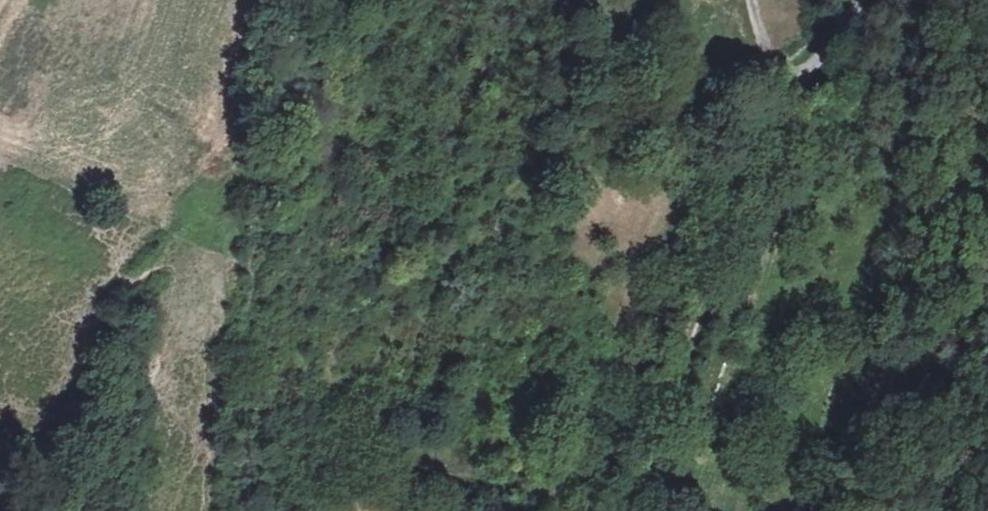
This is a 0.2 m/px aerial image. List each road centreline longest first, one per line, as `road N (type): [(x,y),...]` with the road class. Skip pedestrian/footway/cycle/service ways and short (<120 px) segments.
road 1 (track): [(634,510),(764,125),(812,67),(778,68),(750,0)]

